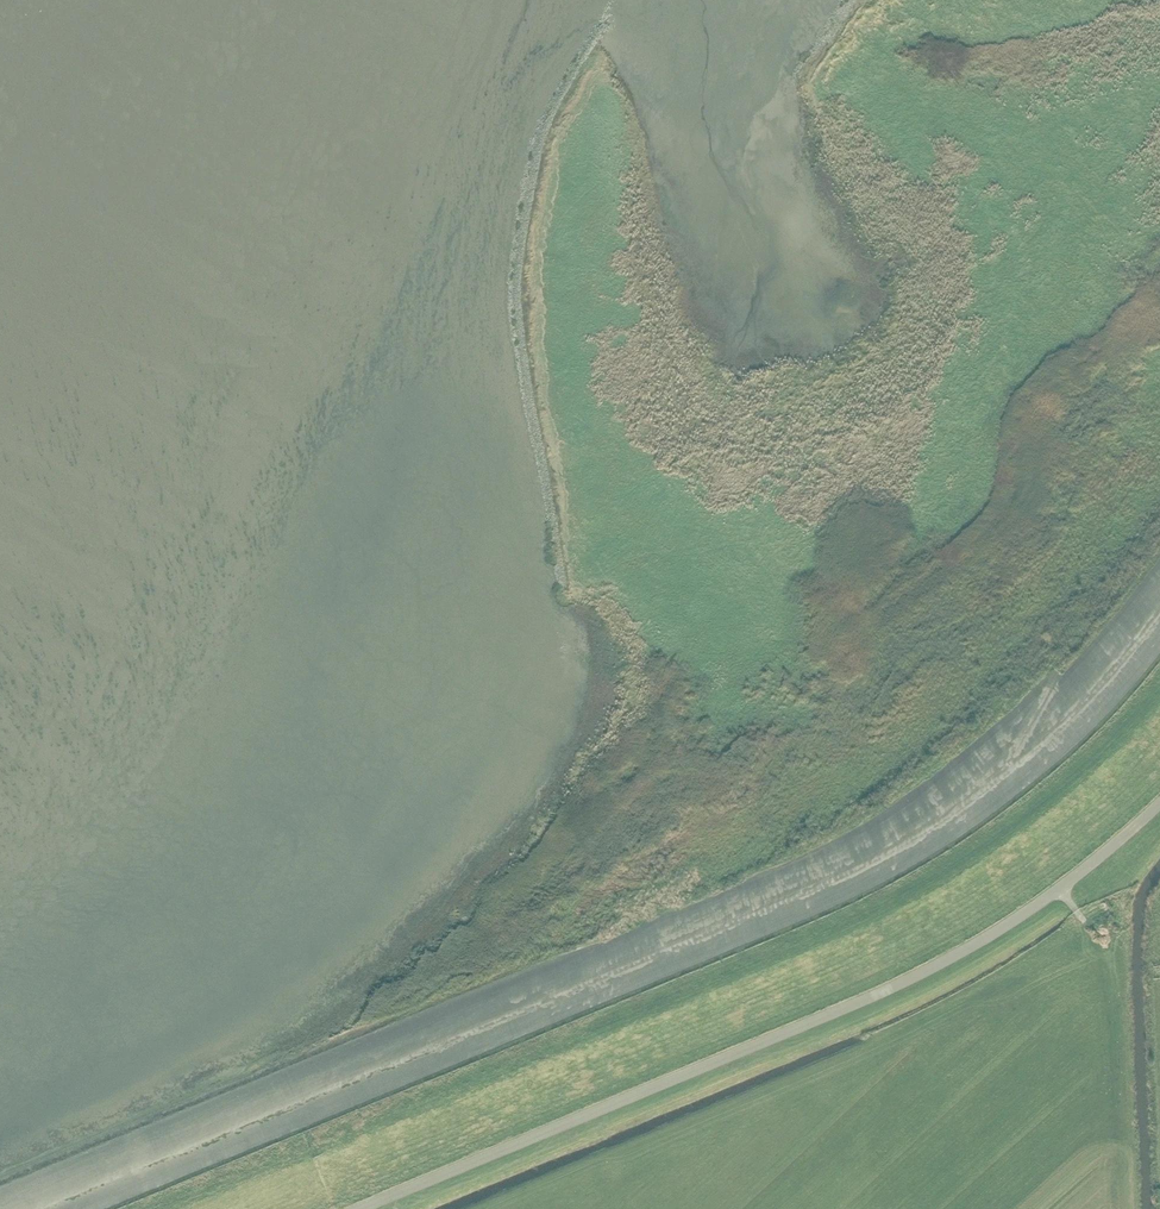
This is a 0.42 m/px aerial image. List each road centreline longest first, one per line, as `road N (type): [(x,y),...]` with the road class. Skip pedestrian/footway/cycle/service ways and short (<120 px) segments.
road 1 (unclassified): [(361,1208),(941,965),(1061,890),(1159,802)]

